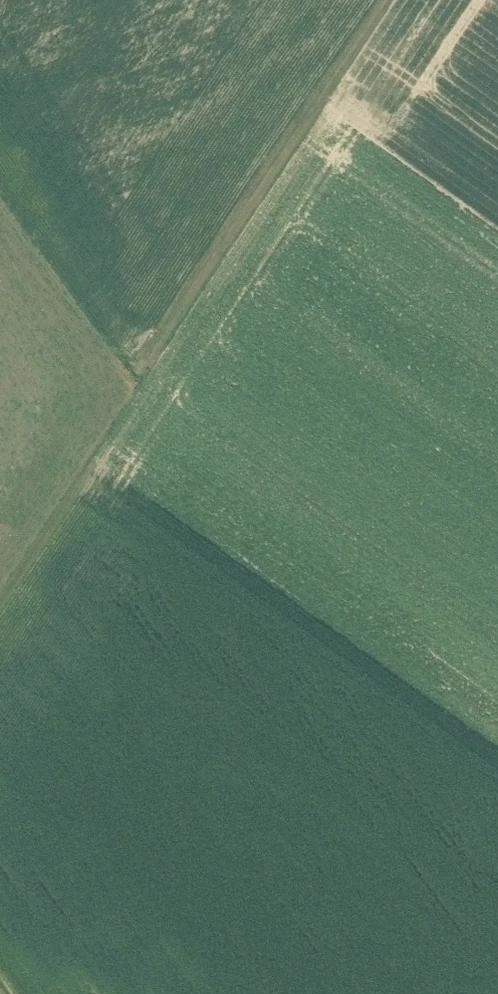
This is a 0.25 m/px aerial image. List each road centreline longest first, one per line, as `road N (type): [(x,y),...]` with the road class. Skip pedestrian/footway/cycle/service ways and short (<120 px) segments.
road 1 (track): [(139,360),(391,0)]

